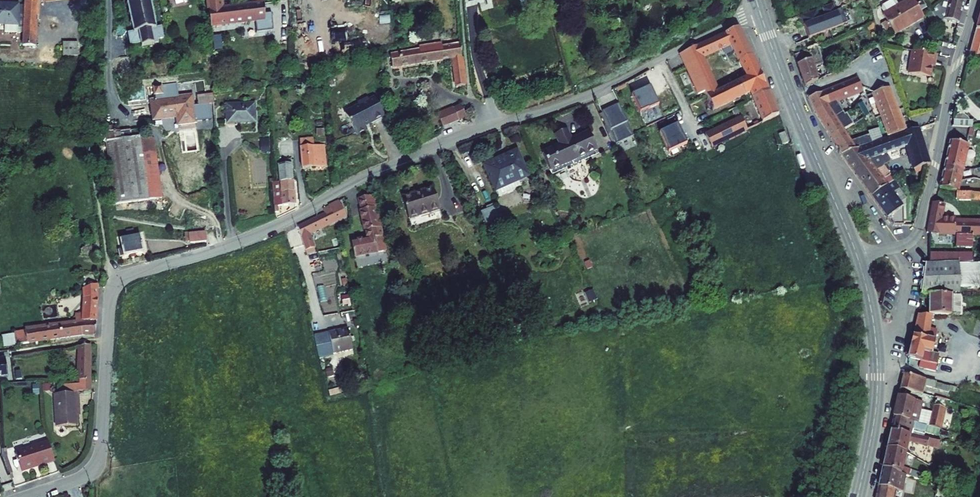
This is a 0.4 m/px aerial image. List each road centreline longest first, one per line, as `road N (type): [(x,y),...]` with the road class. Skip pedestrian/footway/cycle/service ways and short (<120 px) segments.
road 1 (residential): [(760,12),(598,90),(374,173),(252,237),(122,276),(110,298),(98,462),(83,477),(25,496)]
road 2 (residential): [(975,0),(921,225),(894,248)]
road 3 (secondary): [(760,12),(812,148)]
road 4 (residential): [(894,248),(906,286),(878,374)]
road 5 (residential): [(812,148),(894,248)]
road 6 (secondary): [(878,374),(858,496)]
road 7 (secondary): [(856,256),(878,374)]

